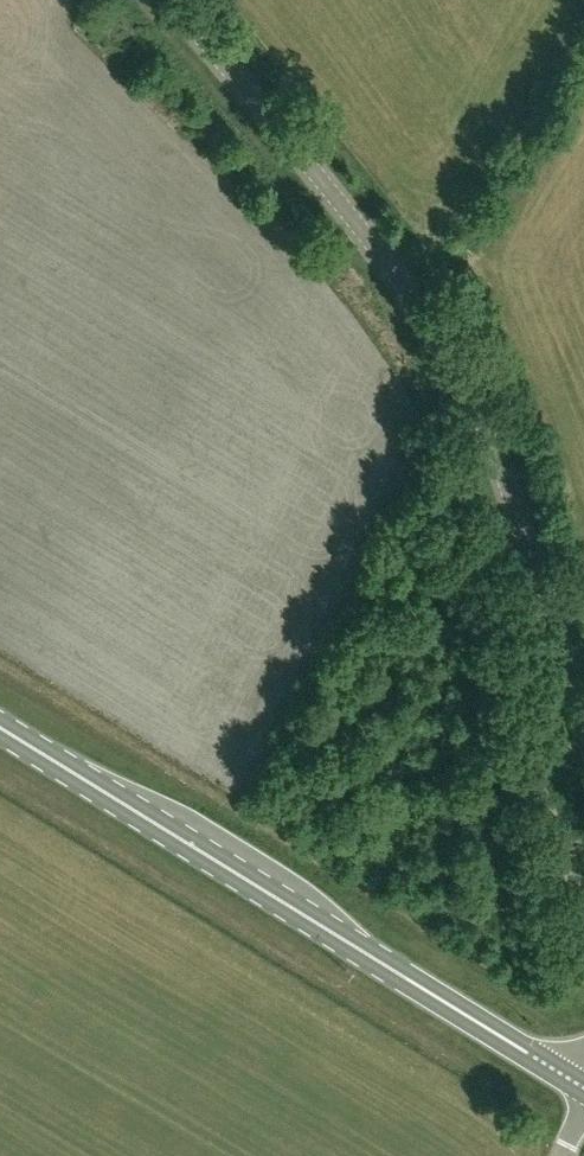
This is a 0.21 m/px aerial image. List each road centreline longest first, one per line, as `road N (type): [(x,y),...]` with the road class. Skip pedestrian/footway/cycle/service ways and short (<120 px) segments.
road 1 (unclassified): [(583,723),(508,477),(465,377),(415,288),(195,0)]
road 2 (primary): [(583,1088),(0,727)]

